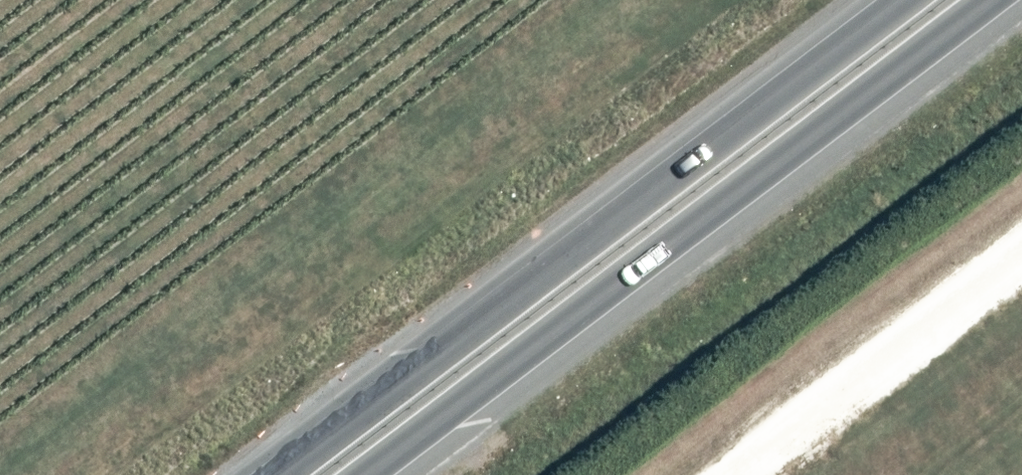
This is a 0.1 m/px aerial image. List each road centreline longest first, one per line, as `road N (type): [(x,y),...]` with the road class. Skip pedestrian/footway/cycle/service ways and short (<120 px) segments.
road 1 (trunk): [(281,474),(906,0)]
road 2 (trunk): [(987,0),(370,474)]

